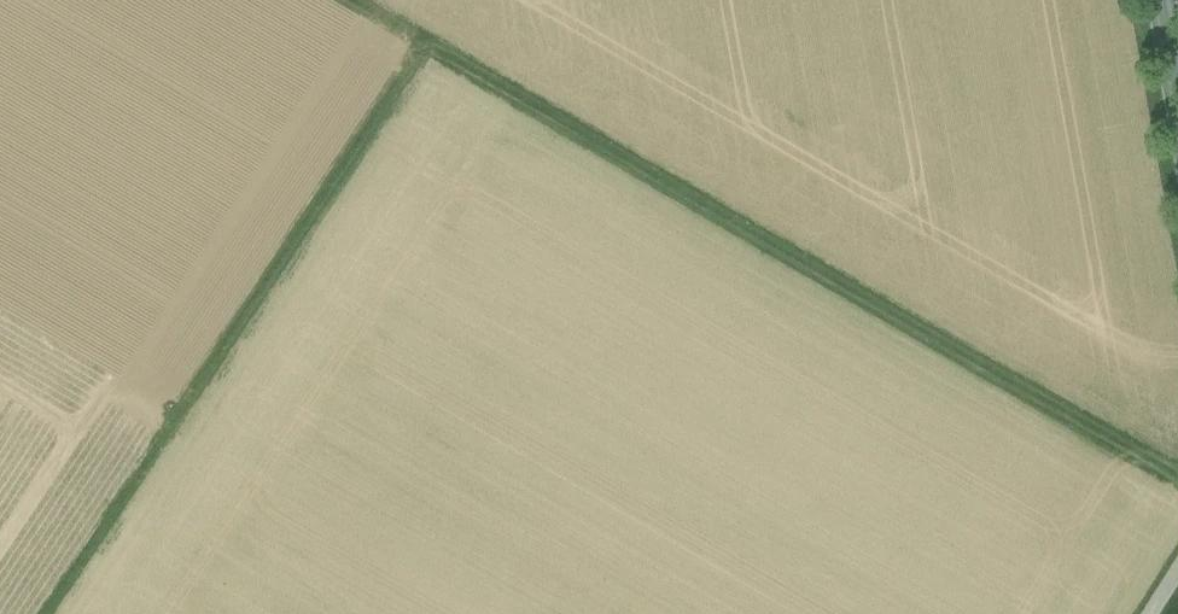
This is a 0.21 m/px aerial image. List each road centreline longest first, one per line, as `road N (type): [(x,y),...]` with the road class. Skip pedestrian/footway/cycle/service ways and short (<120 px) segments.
road 1 (track): [(1177,475),(351,0)]
road 2 (track): [(423,41),(43,613)]

